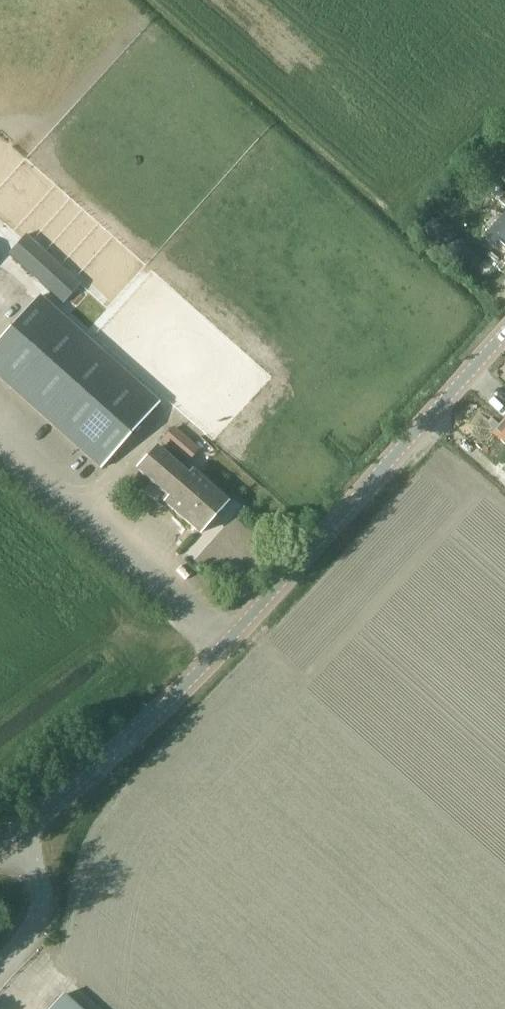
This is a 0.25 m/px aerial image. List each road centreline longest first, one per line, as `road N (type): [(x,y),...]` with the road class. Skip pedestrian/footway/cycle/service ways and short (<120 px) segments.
road 1 (unclassified): [(13,835),(219,658),(504,332)]
road 2 (unclassified): [(0,971),(29,938),(43,898),(13,835)]

